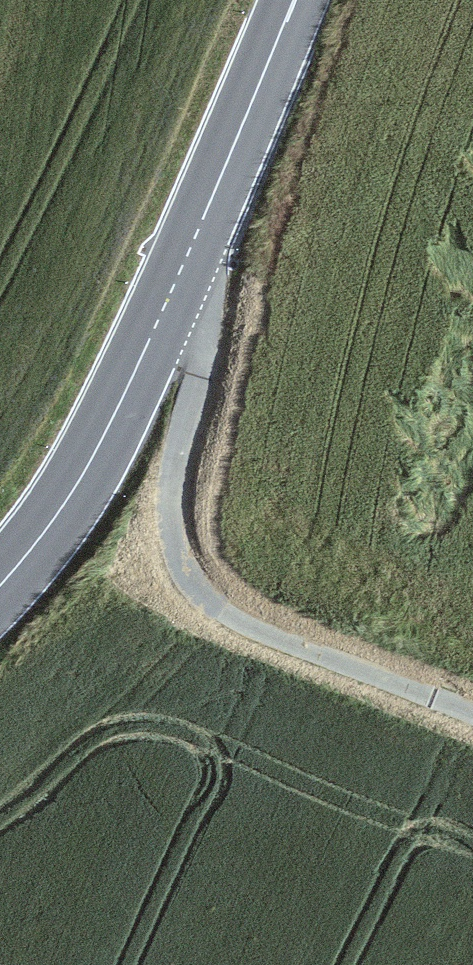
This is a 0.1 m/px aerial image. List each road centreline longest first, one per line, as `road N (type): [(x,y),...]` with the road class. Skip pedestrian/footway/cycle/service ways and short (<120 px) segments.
road 1 (secondary): [(298,0),(130,392),(53,529),(0,591)]
road 2 (track): [(184,276),(198,376),(169,501),(173,550),(194,592),(248,628),(472,715)]

